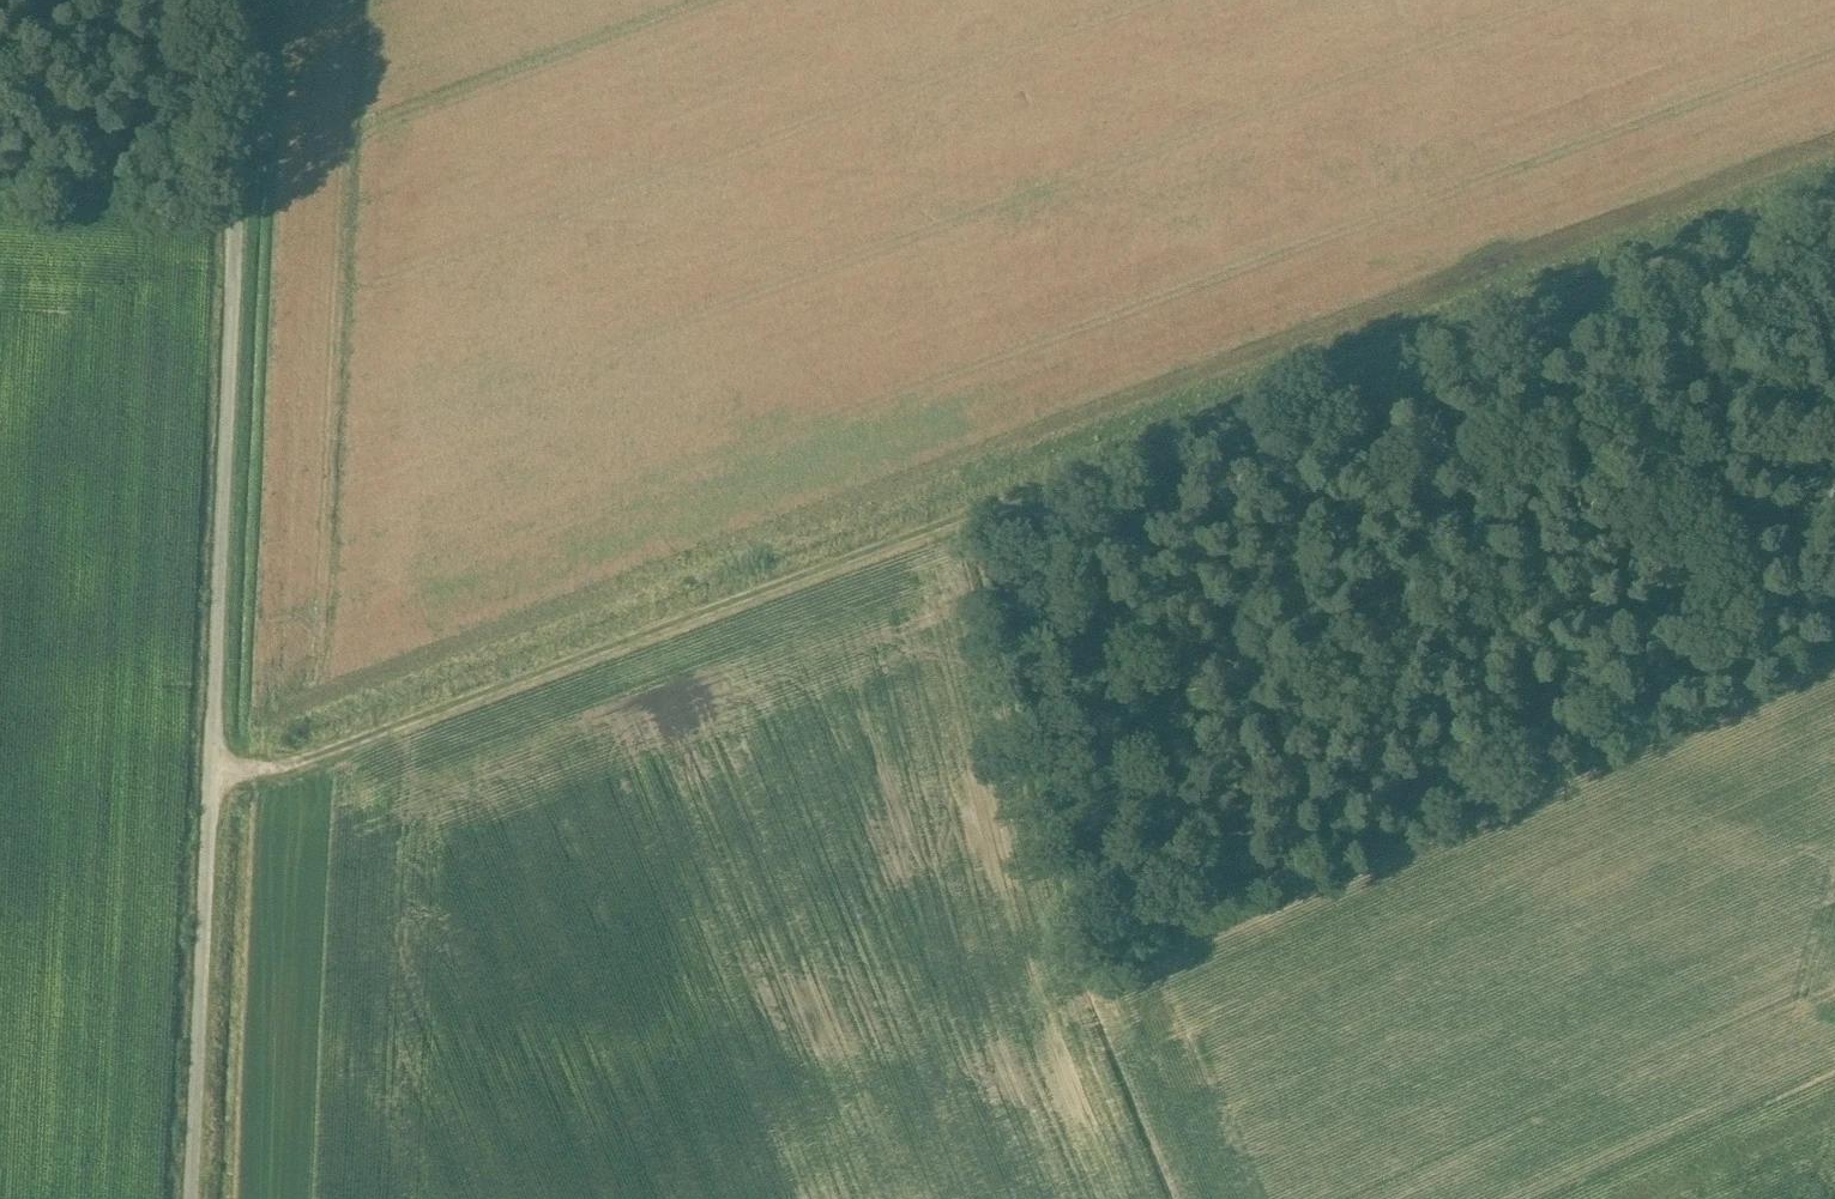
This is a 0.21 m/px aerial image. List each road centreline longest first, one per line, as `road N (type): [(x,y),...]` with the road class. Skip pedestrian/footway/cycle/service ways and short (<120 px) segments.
road 1 (track): [(214,780),(1834,201)]
road 2 (track): [(195,1198),(248,0)]

